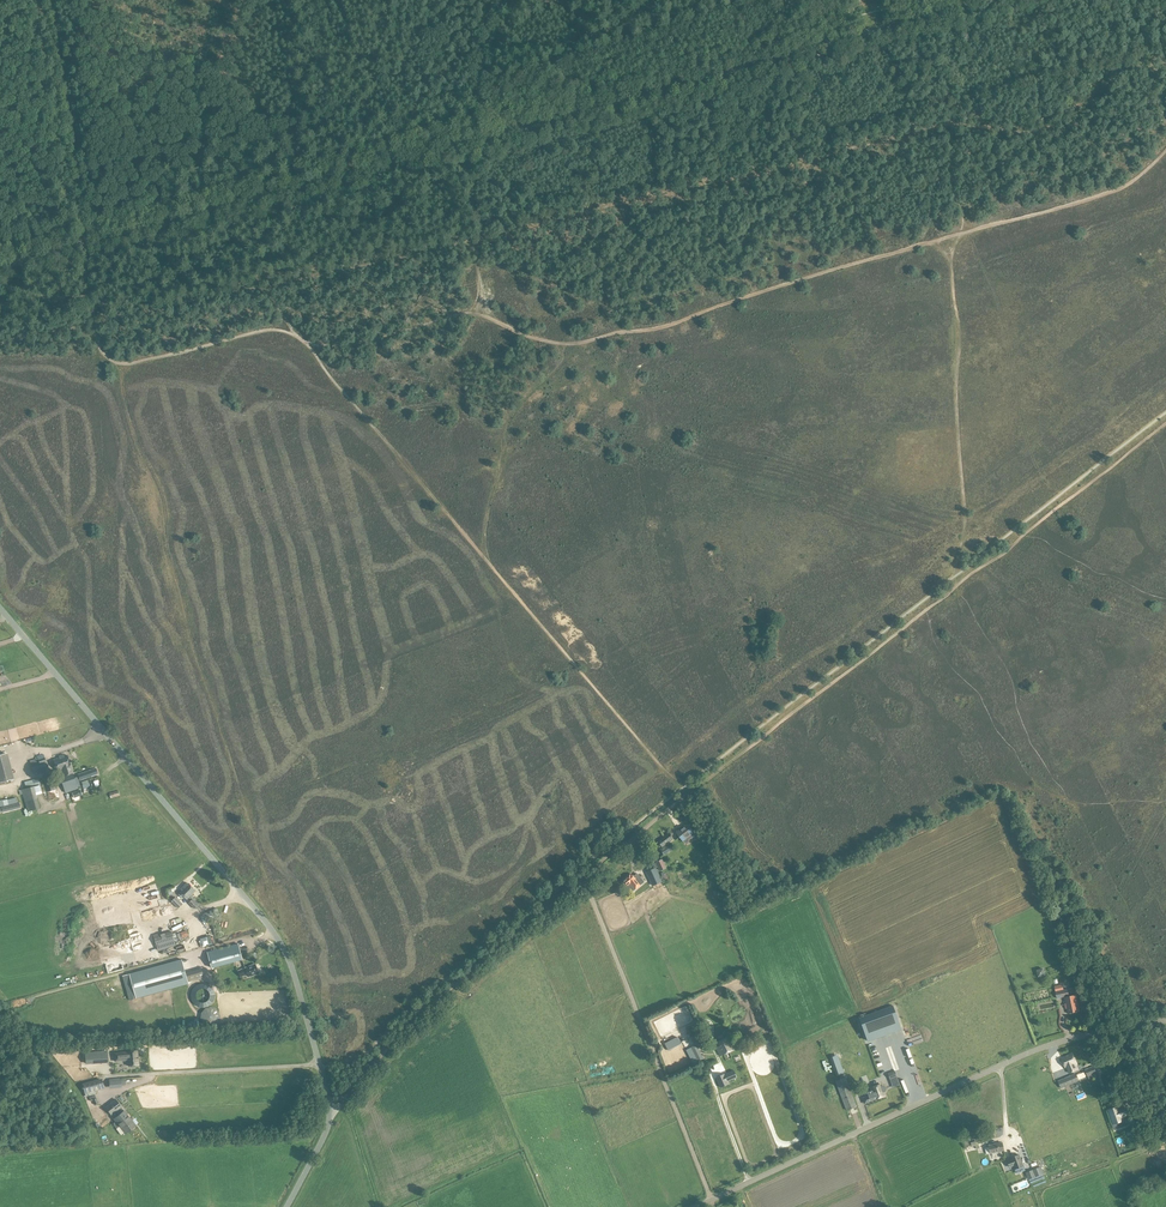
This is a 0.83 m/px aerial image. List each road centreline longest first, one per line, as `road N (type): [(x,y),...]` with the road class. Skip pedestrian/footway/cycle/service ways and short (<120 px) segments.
road 1 (tertiary): [(0,267),(981,0)]
road 2 (track): [(306,343),(349,344),(462,314),(570,344),(668,326),(805,278),(1106,194),(1143,174),(1165,148)]
road 3 (unclassified): [(286,1206),(330,1112),(286,954),(0,608)]
road 4 (track): [(688,795),(1165,424)]
road 5 (track): [(306,343),(688,795)]
road 6 (track): [(330,1112),(439,999),(688,795)]
road 7 (unclassified): [(749,1182),(1042,1047),(1165,1020)]
road 8 (track): [(930,242),(951,261),(959,333),(964,524),(953,569),(961,582)]
road 9 (track): [(713,1198),(583,878)]
road 10 (track): [(74,1085),(318,1064)]
road 11 (track): [(53,0),(83,224)]
road 12 (track): [(117,362),(265,329),(306,343)]
road 13 (track): [(0,1150),(86,1145),(92,1133),(74,1085)]
road 14 (track): [(132,969),(275,933)]
road 15 (track): [(474,139),(492,0)]
road 16 (track): [(132,969),(0,1003)]

